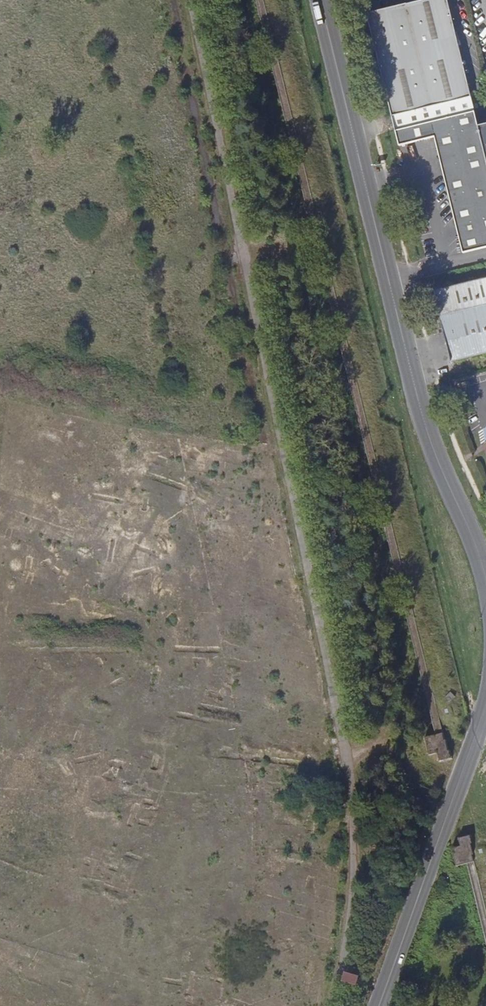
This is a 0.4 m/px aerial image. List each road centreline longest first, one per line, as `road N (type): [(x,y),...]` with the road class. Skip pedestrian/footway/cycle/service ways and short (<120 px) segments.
road 1 (secondary): [(320,0),(418,403),(485,579)]
road 2 (secondary): [(485,704),(378,1005)]

